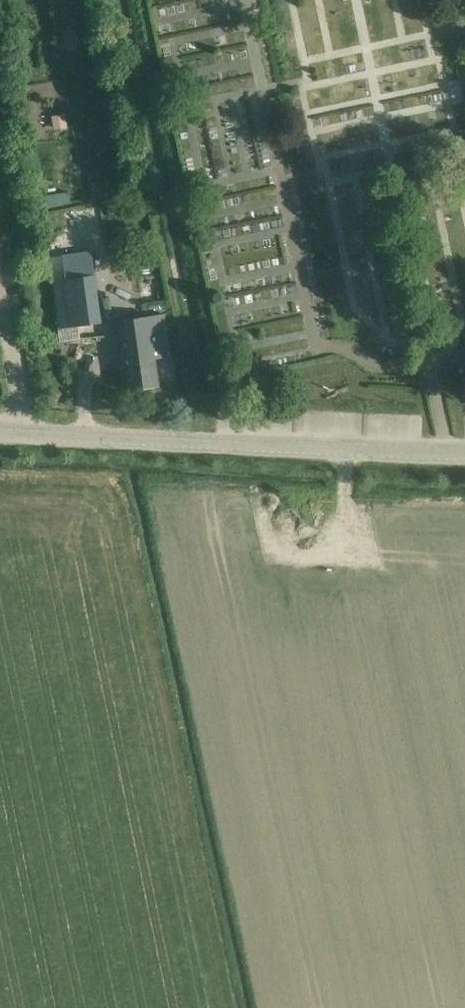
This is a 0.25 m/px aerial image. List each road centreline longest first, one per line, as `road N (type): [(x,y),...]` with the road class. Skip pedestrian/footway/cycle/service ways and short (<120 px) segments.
road 1 (tertiary): [(0,432),(464,453)]

